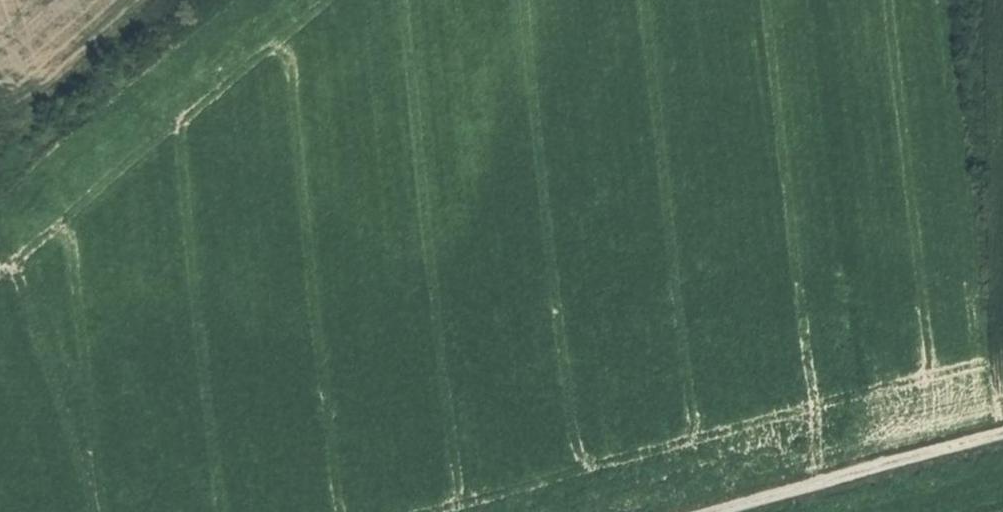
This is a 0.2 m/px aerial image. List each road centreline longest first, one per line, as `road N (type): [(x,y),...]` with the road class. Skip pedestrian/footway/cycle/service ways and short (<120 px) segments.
road 1 (track): [(1002,433),(724,511)]
road 2 (track): [(86,511),(0,269)]
road 3 (track): [(0,156),(163,0)]

